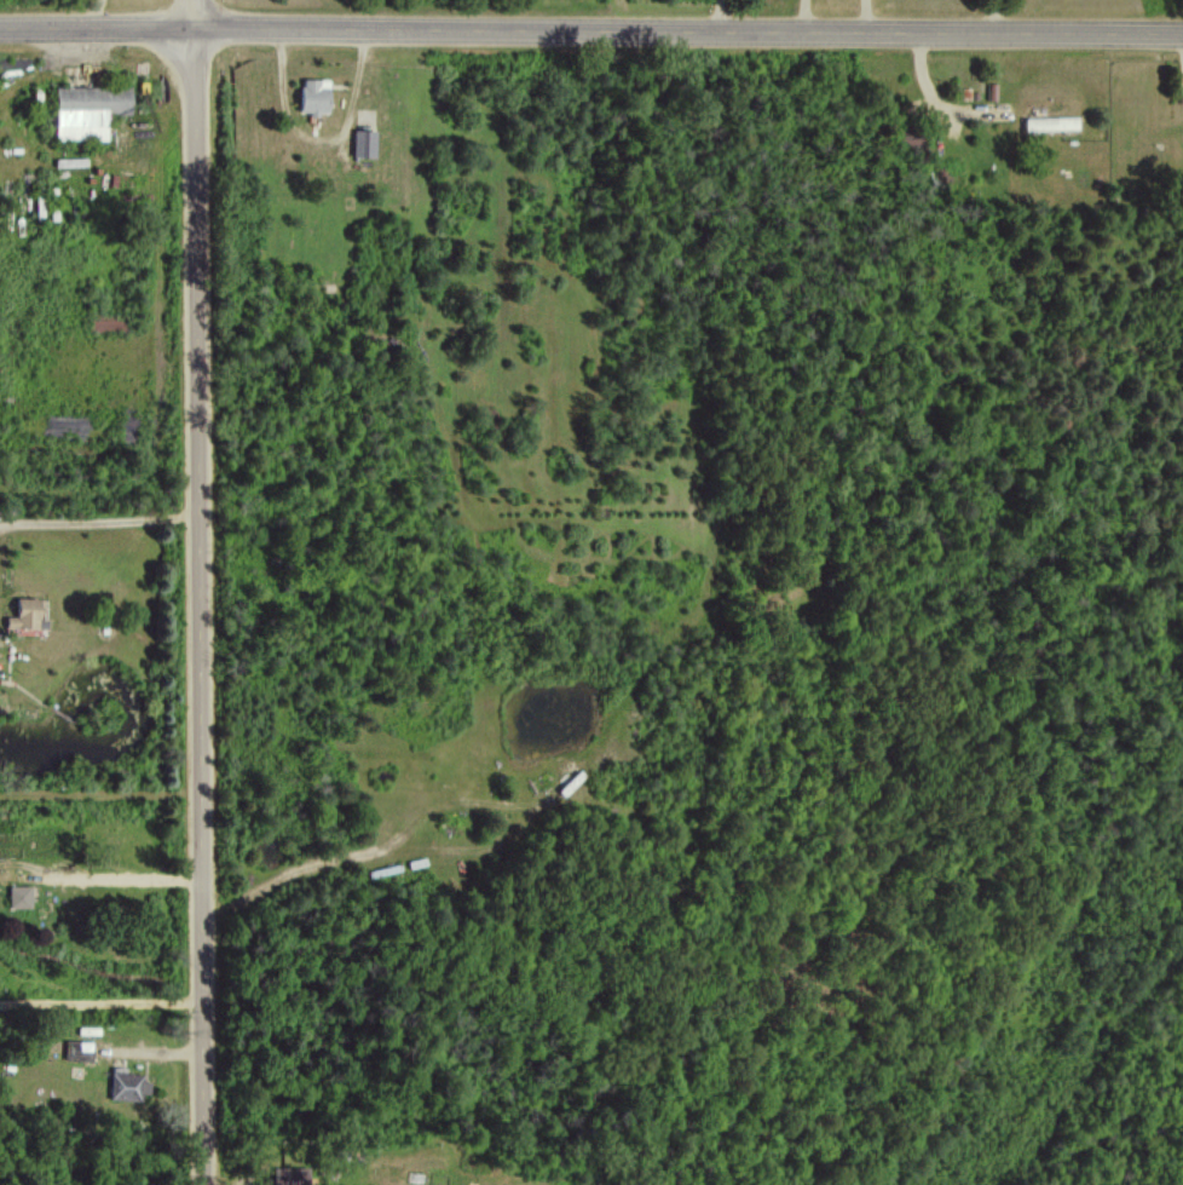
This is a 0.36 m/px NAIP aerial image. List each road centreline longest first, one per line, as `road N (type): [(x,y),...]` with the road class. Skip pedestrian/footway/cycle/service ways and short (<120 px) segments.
road 1 (residential): [(201,1184),(193,0)]
road 2 (tertiary): [(1182,35),(0,31)]

